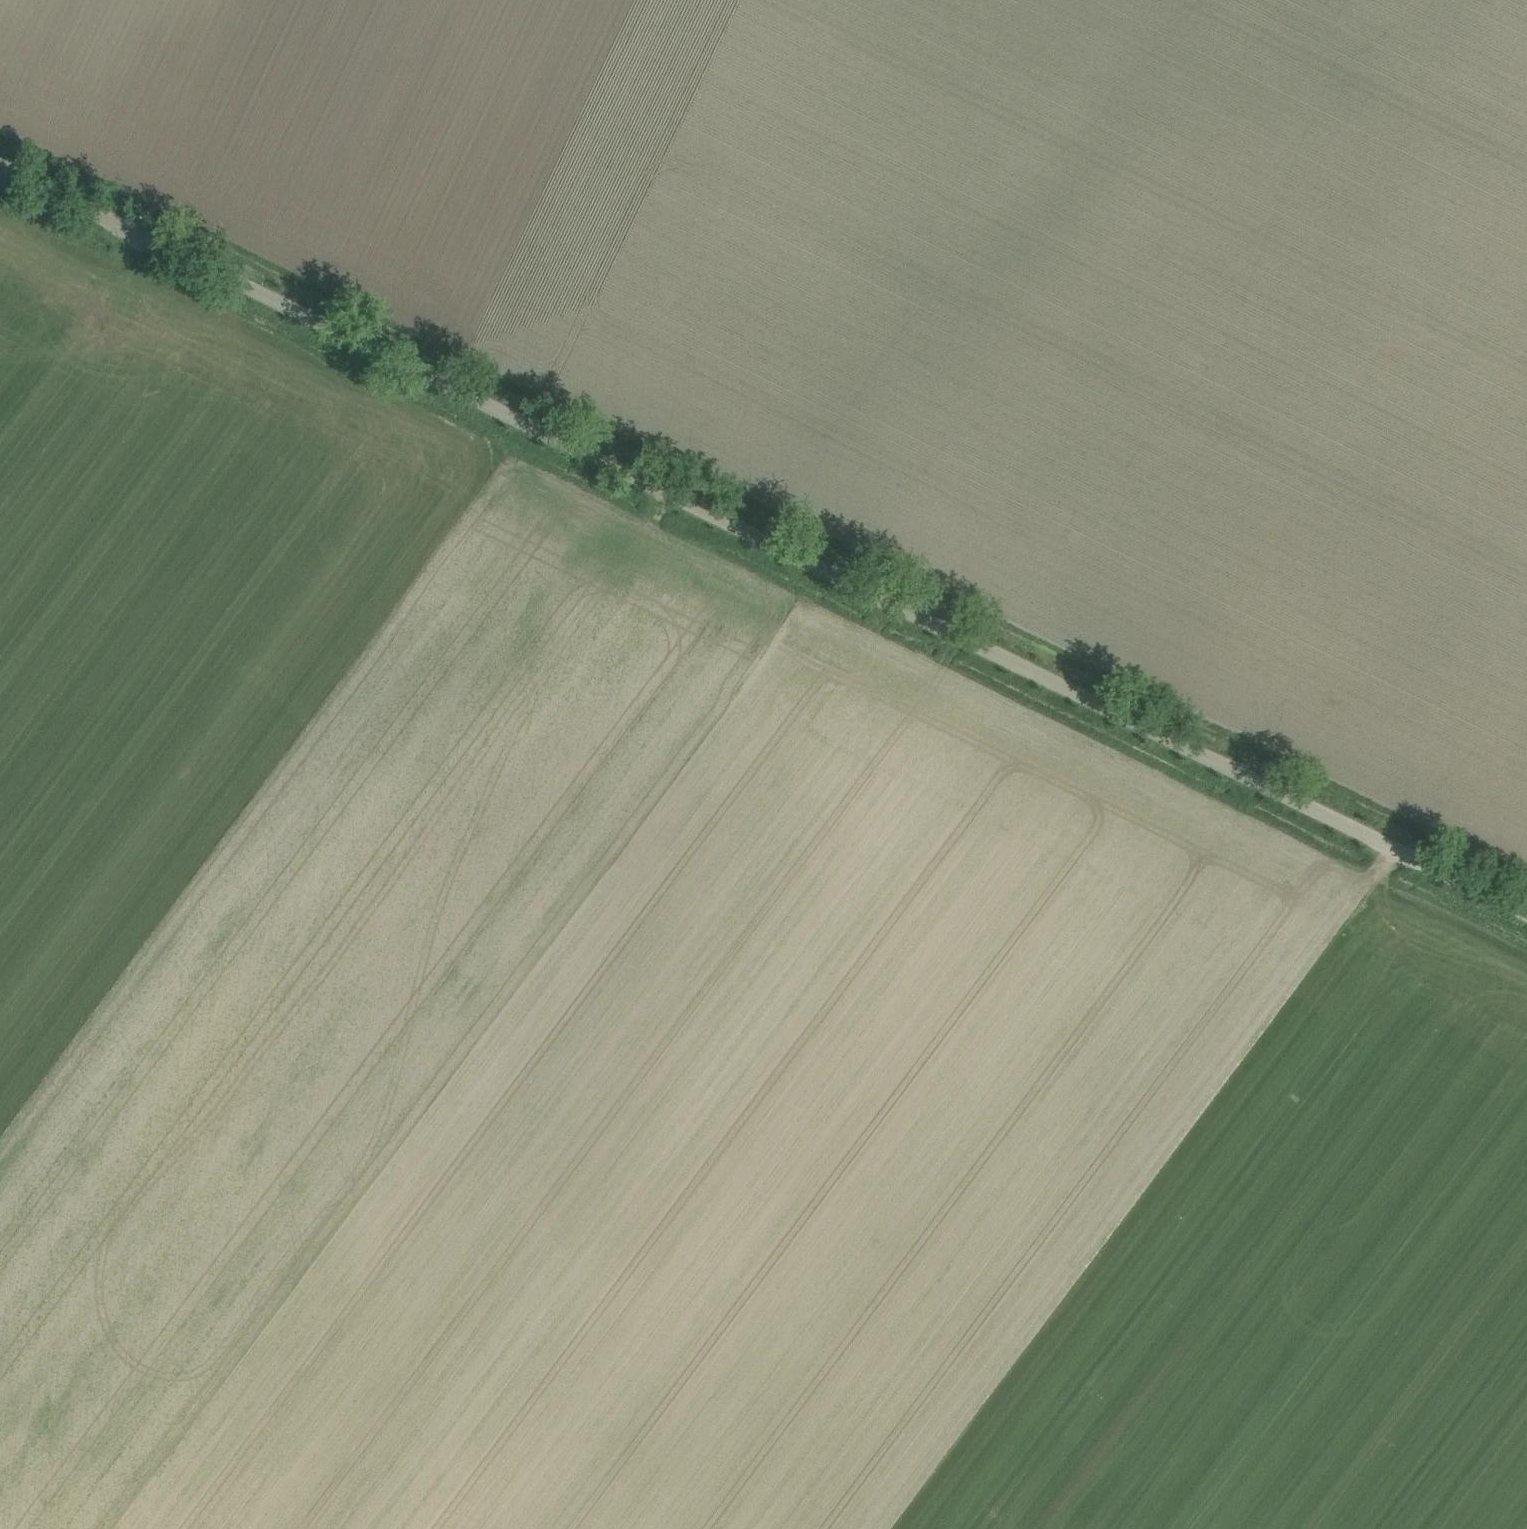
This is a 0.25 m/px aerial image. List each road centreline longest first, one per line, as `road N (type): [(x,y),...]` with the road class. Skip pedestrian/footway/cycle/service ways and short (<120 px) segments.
road 1 (unclassified): [(1526,912),(0,166)]

